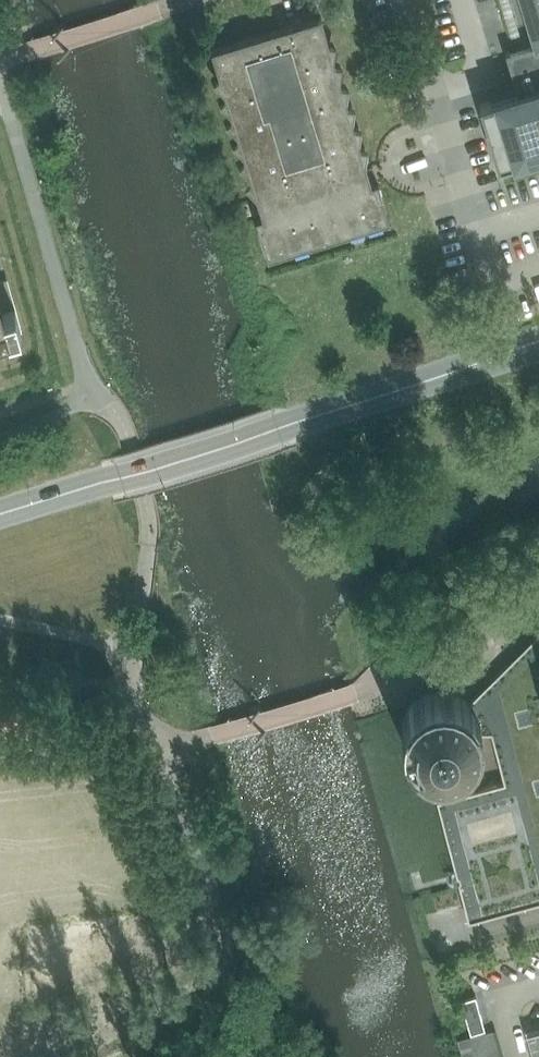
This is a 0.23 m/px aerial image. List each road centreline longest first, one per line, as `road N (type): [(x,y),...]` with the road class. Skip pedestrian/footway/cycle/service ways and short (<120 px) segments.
road 1 (secondary): [(0,515),(538,344)]

